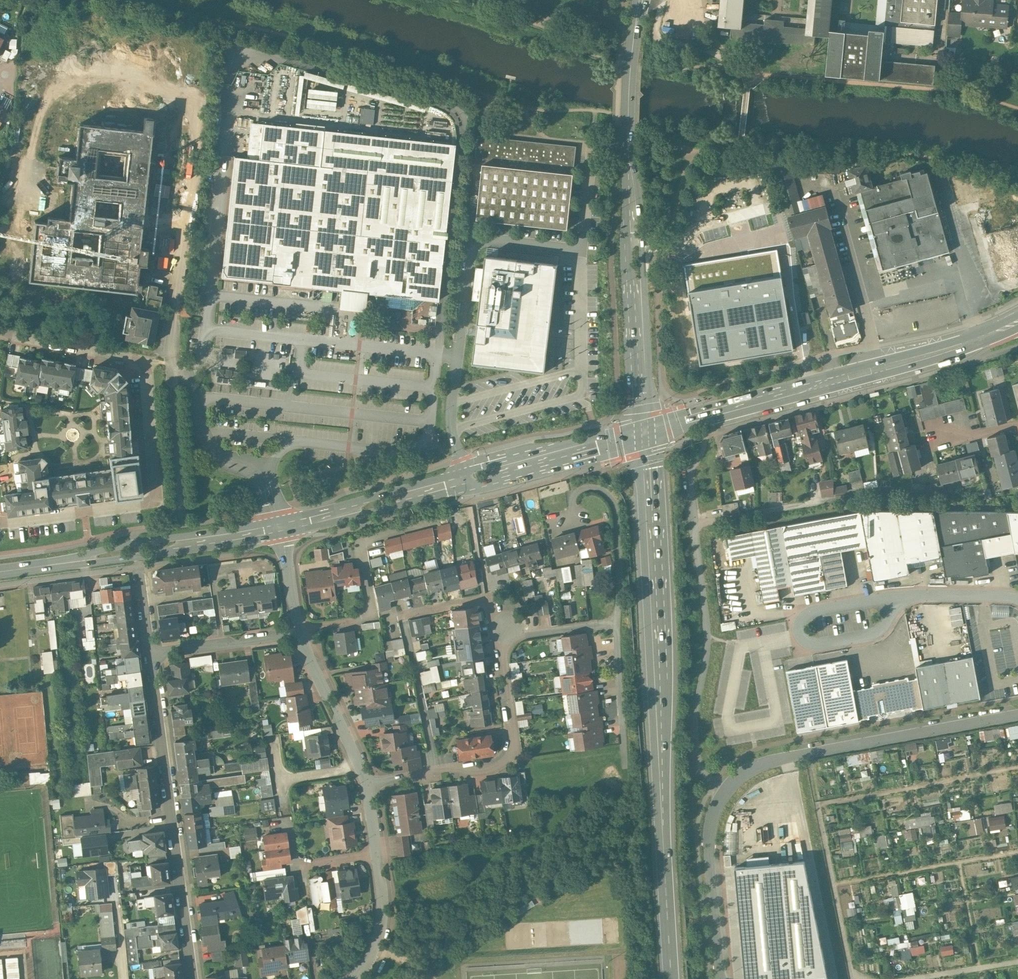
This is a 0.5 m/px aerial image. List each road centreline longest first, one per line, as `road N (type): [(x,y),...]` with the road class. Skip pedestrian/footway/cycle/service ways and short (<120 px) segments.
road 1 (primary): [(645,433),(674,978)]
road 2 (residential): [(722,978),(710,822),(729,785),(786,756),(1017,713)]
road 3 (residential): [(0,334),(148,362),(154,490),(138,507),(0,521)]
road 4 (primary): [(641,0),(629,141),(645,433)]
road 5 (secondary): [(1017,320),(976,341),(645,433)]
road 6 (secondary): [(645,433),(278,529)]
road 7 (residential): [(192,978),(149,654)]
road 8 (residential): [(497,638),(489,597),(403,615),(436,771)]
road 9 (secondary): [(278,529),(0,571)]
road 10 (residential): [(907,595),(814,611),(800,632),(820,644),(873,634),(888,621)]
road 11 (residential): [(354,978),(383,922),(365,780)]
road 12 (residential): [(619,620),(611,500),(594,488),(574,490),(574,513),(559,521)]
road 13 (residential): [(436,771),(492,766),(515,745),(497,638)]
road 14 (residential): [(365,780),(301,633)]
road 15 (residential): [(149,654),(301,633)]
road 16 (residential): [(619,620),(624,765)]
road 17 (residential): [(497,638),(619,620)]

